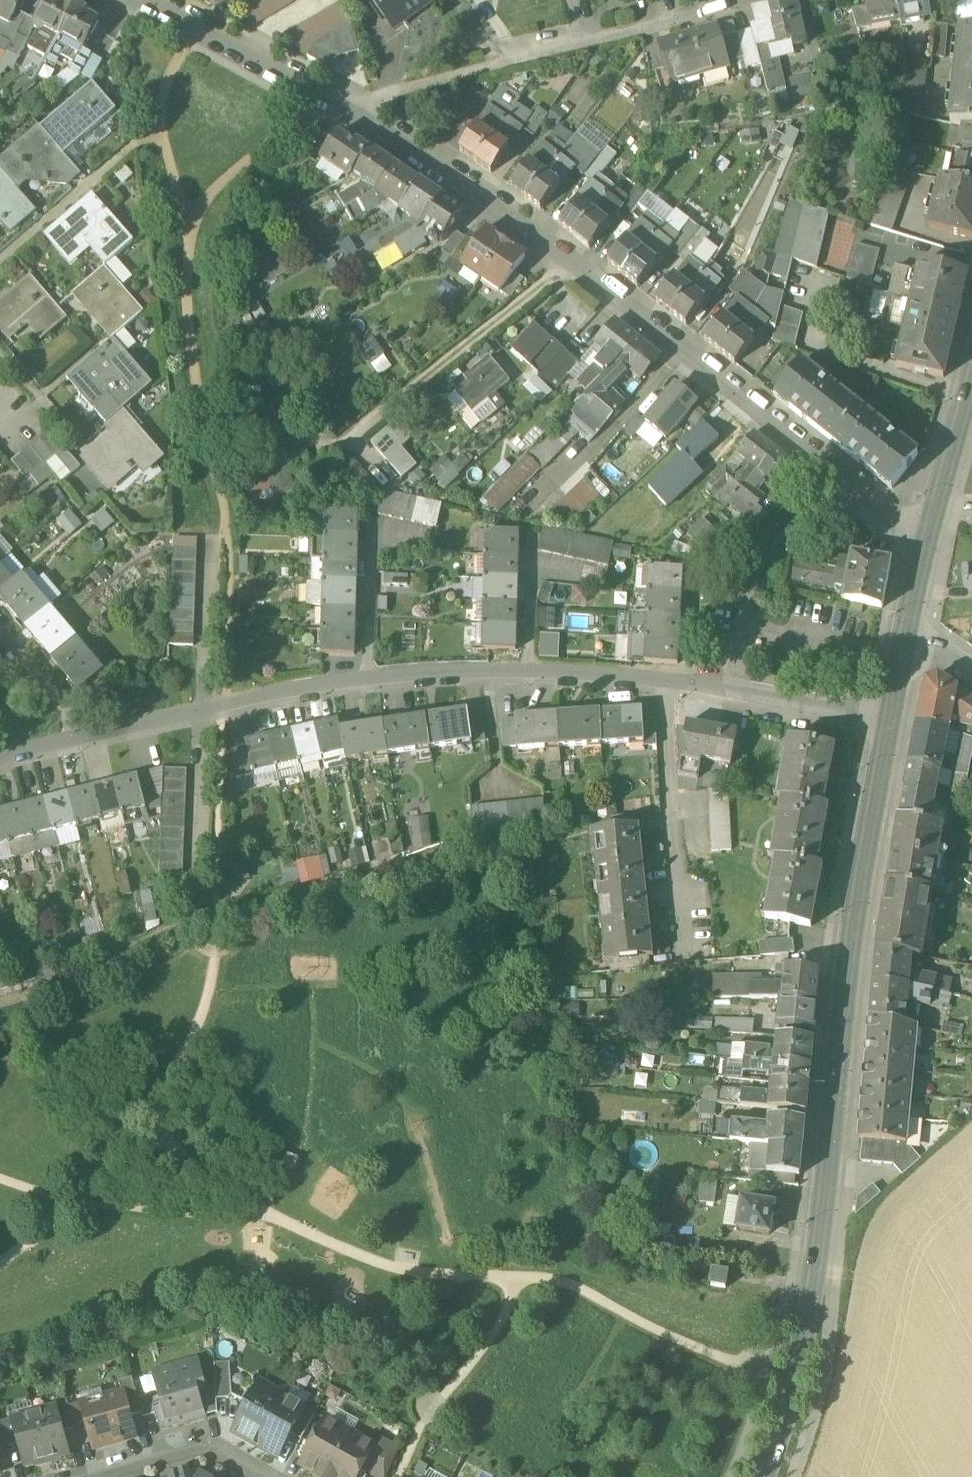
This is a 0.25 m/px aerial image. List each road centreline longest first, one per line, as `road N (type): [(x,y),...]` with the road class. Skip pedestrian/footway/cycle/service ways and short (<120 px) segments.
road 1 (residential): [(0,760),(204,707),(529,673),(662,683),(890,722)]
road 2 (secondary): [(763,1476),(794,1390),(820,1255),(848,983),(890,722)]
road 3 (residential): [(925,544),(403,140),(340,103)]
road 4 (residential): [(340,103),(767,0)]
road 5 (residential): [(340,103),(142,0)]
road 6 (residential): [(267,1476),(212,1446),(90,1476)]
road 7 (secondary): [(925,544),(971,365)]

